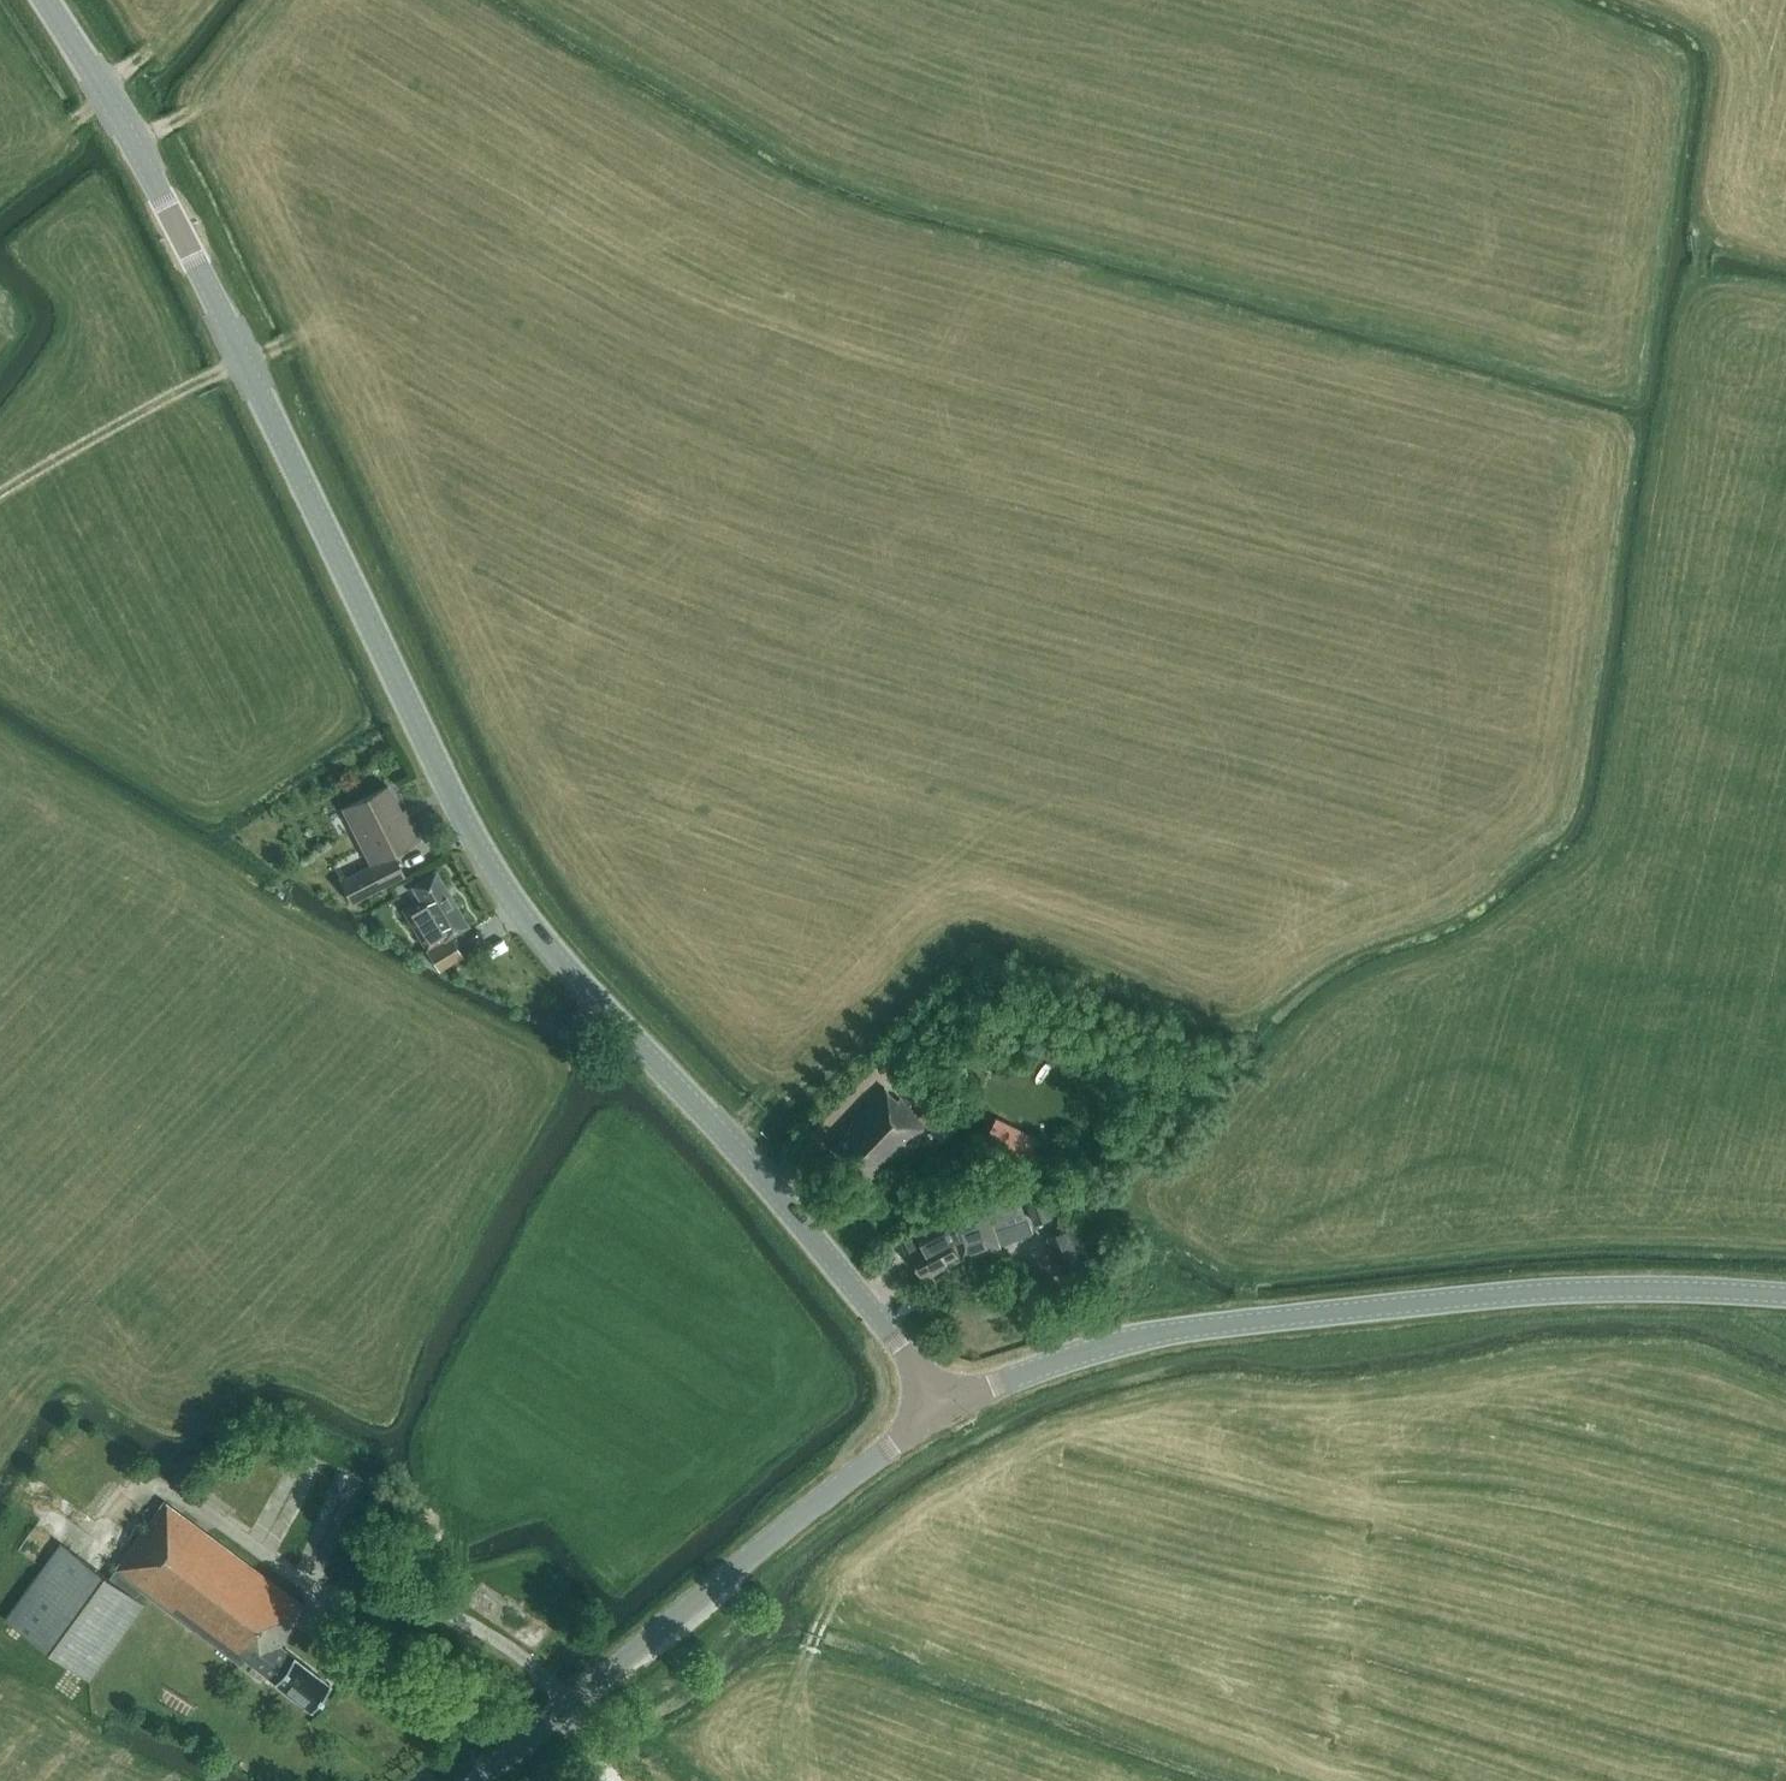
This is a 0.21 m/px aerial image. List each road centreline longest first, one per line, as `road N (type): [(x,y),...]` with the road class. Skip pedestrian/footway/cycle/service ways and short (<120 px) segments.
road 1 (tertiary): [(943,1409),(802,1221),(545,943),(499,879),(180,230),(47,0)]
road 2 (tertiary): [(943,1409),(1093,1349),(1198,1327),(1538,1292),(1785,1294)]
road 3 (tertiary): [(479,1780),(943,1409)]

